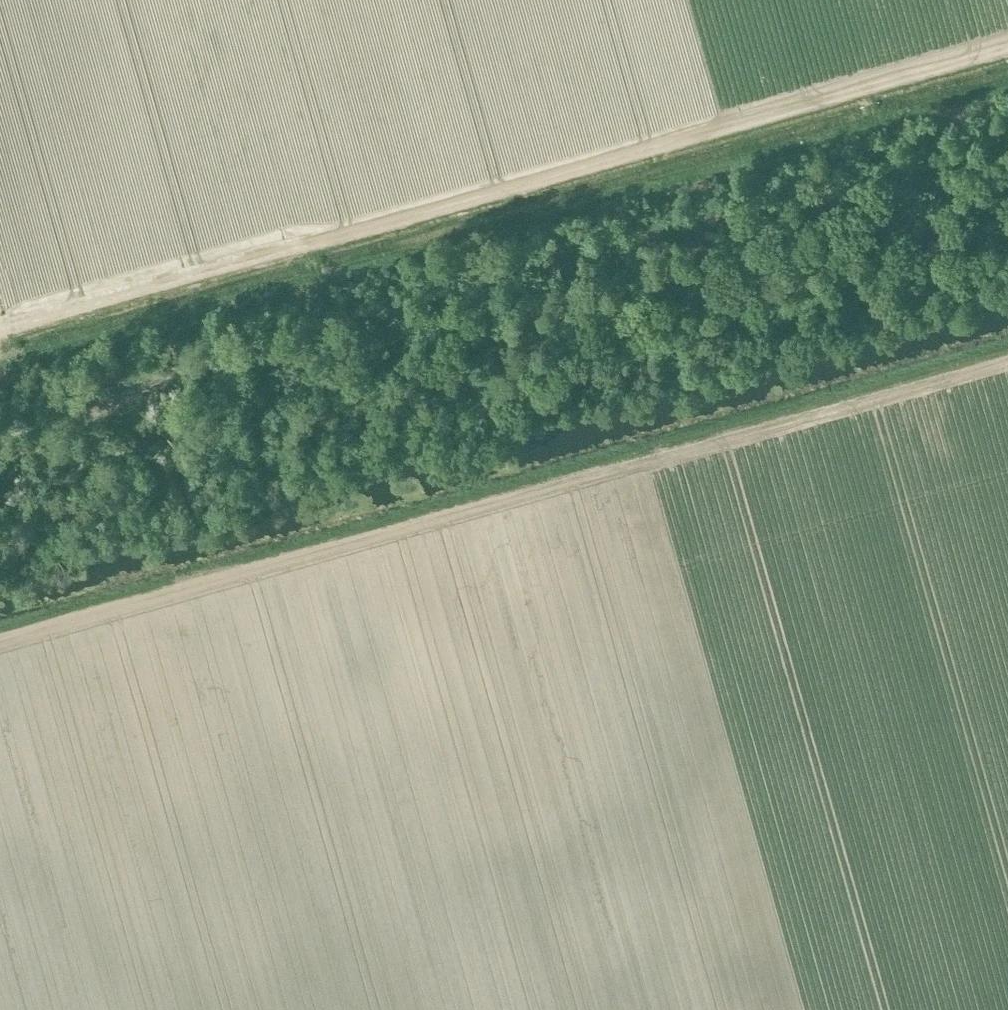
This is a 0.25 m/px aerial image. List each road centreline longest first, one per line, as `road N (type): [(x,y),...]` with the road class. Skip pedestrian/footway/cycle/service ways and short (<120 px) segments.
road 1 (track): [(0,460),(213,355),(543,256),(713,215),(1007,176)]

